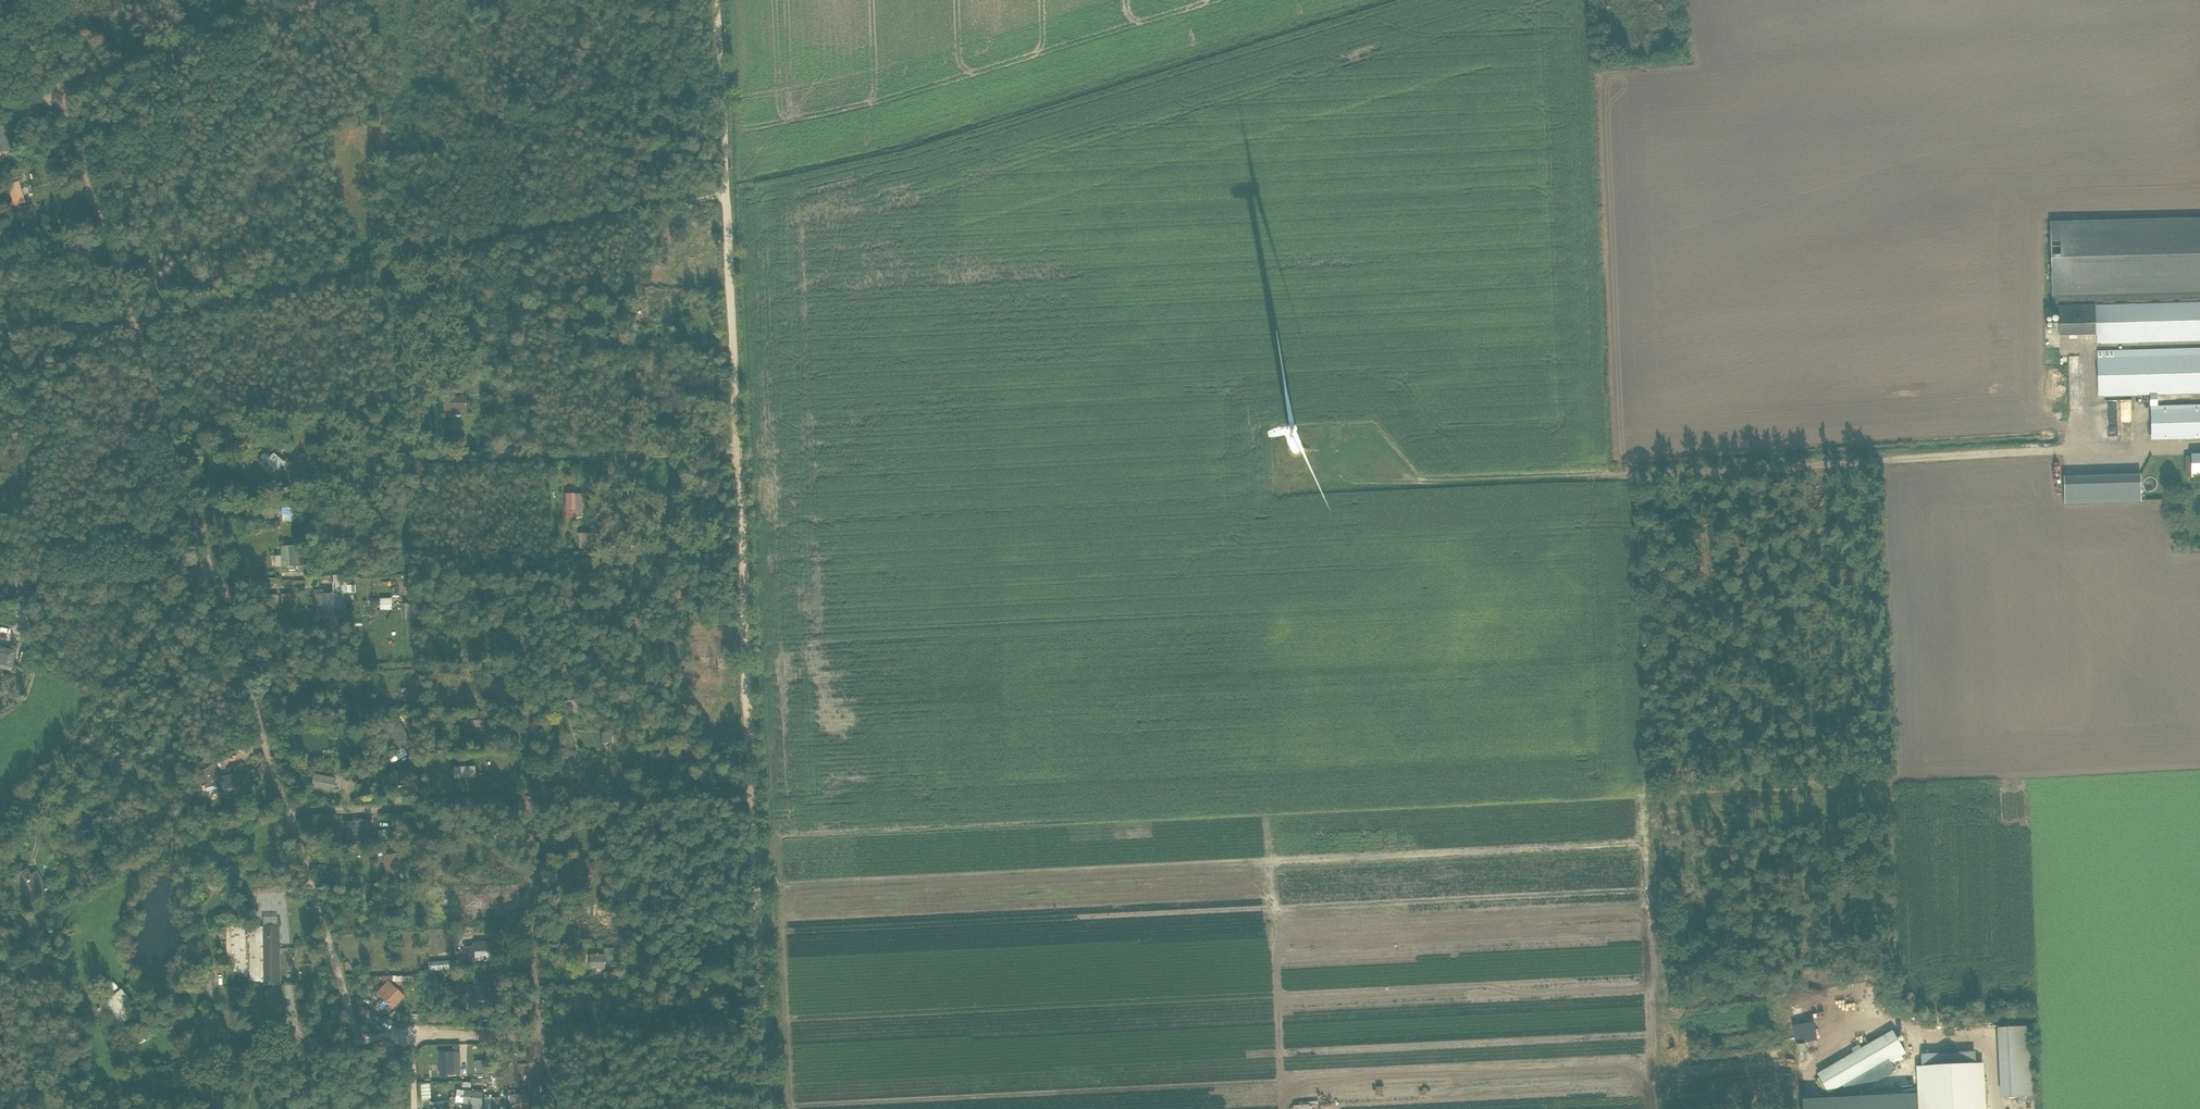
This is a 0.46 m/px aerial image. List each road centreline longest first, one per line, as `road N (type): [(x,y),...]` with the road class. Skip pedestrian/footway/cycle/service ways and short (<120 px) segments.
road 1 (track): [(290,815),(757,795)]
road 2 (track): [(520,573),(538,1039)]
road 3 (track): [(717,0),(739,451)]
road 4 (track): [(119,1108),(409,1031),(411,1108)]
road 5 (track): [(409,1031),(538,1039),(766,1030)]
road 6 (track): [(726,189),(385,268)]
road 7 (track): [(739,451),(757,795)]
road 8 (track): [(402,458),(739,451)]
road 9 (track): [(200,574),(0,842)]
road 10 (track): [(757,795),(769,1108)]
road 11 (track): [(60,89),(329,0)]
road 12 (track): [(213,574),(133,324)]
road 13 (track): [(133,324),(385,268)]
road 14 (track): [(290,815),(213,574)]
road 15 (track): [(133,324),(60,89)]
road 16 (track): [(360,1041),(290,815)]
road 17 (track): [(0,581),(213,574)]
road 18 (track): [(0,329),(133,324)]

